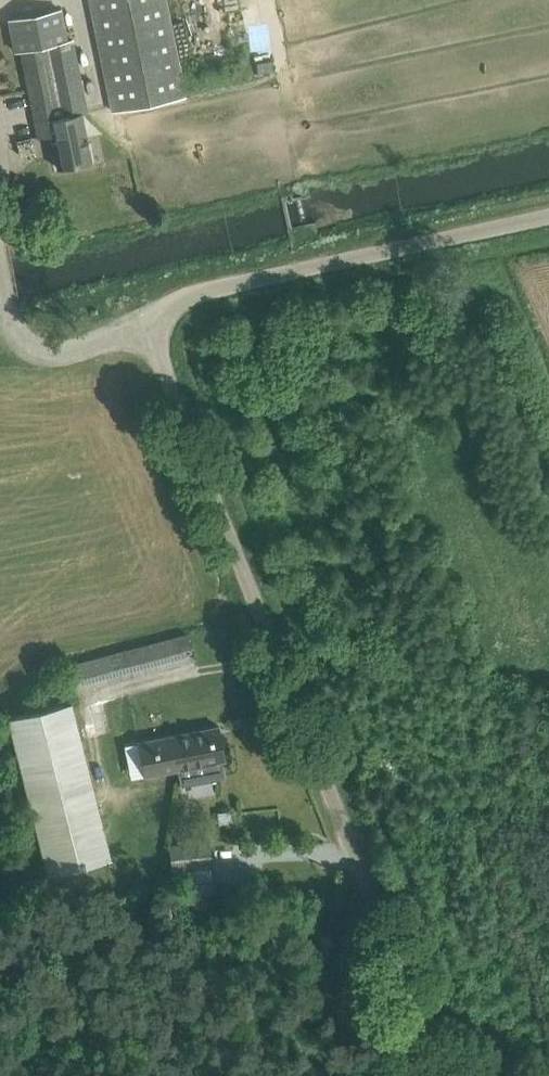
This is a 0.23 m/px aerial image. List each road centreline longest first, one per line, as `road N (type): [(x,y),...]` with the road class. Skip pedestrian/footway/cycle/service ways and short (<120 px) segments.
road 1 (unclassified): [(444,1075),(155,319)]
road 2 (unclassified): [(155,319),(176,304),(548,222)]
road 3 (unclassified): [(17,336),(39,350),(72,350),(155,319)]

